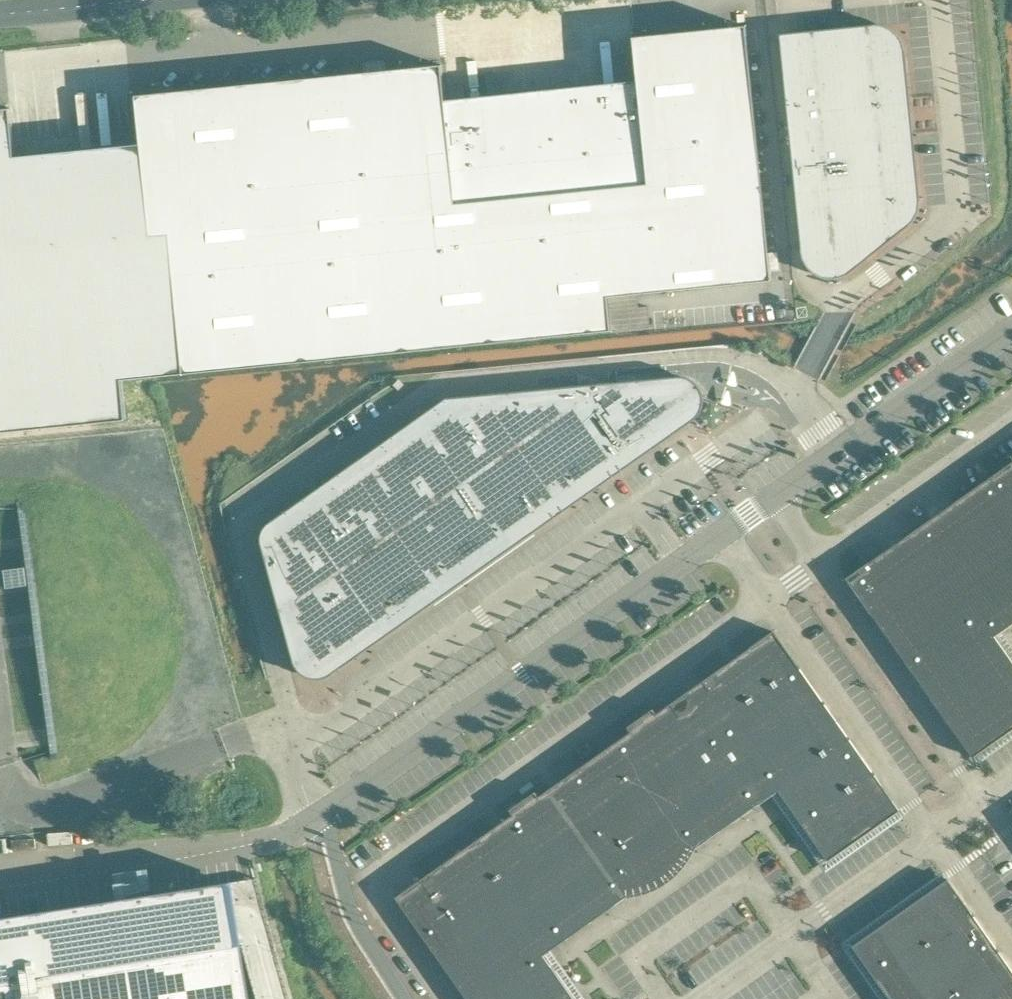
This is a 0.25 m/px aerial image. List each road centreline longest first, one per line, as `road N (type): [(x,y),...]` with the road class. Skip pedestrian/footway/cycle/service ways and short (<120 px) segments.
road 1 (residential): [(838,452),(797,391),(750,359),(694,356),(451,378),(248,524),(303,784),(323,815)]
road 2 (unclassified): [(838,452),(323,815)]
road 3 (unclassified): [(707,998),(1011,783)]
road 4 (unclassified): [(1011,330),(838,452)]
road 5 (unclassified): [(406,998),(359,932),(323,815)]
road 6 (unclassified): [(152,0),(0,15)]

